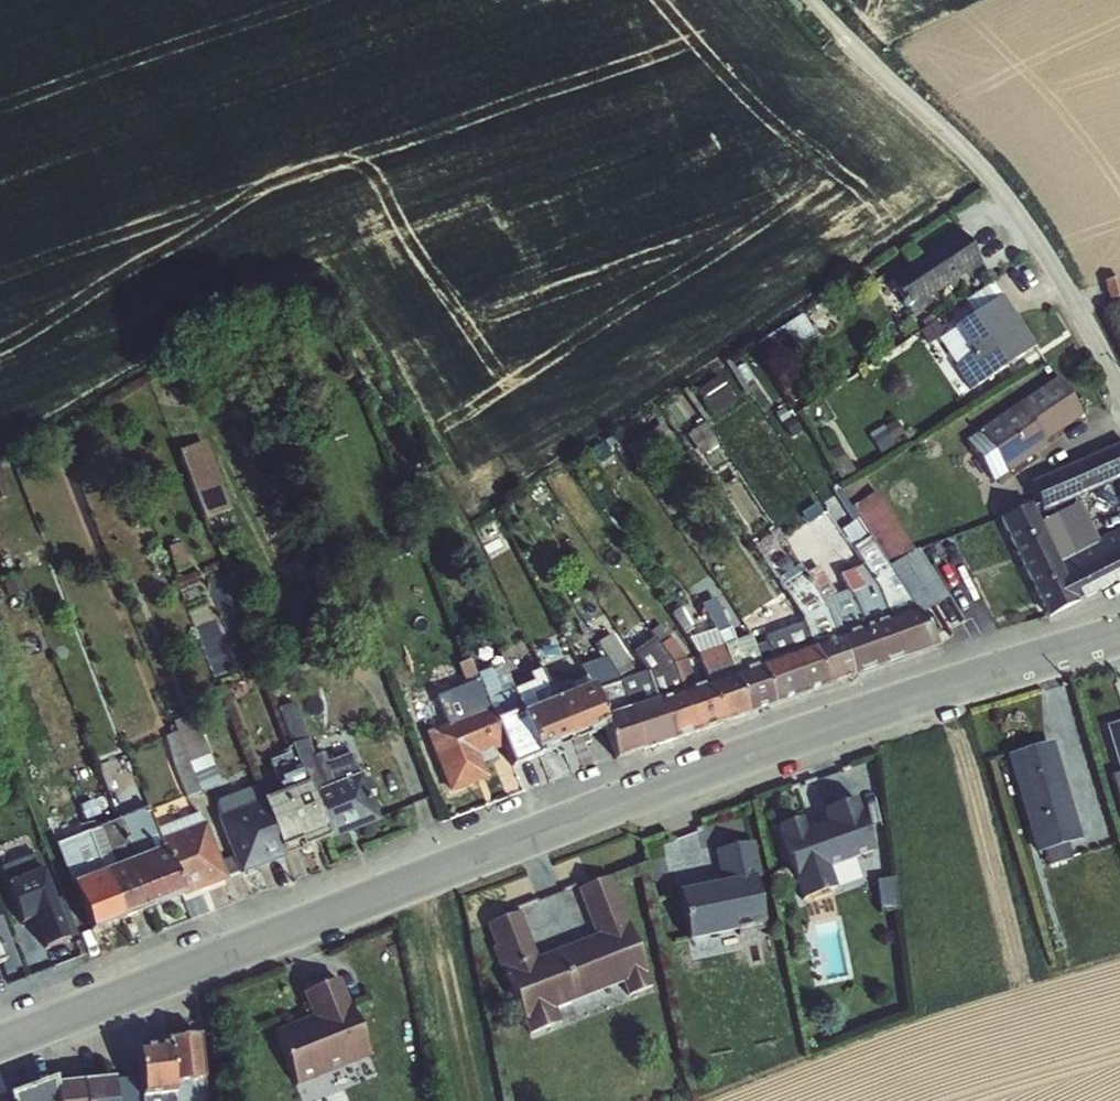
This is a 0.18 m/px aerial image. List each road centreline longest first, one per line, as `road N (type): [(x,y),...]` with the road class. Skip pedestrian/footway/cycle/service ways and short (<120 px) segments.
road 1 (secondary): [(1119,637),(765,750),(0,1041)]
road 2 (unclassified): [(813,0),(1016,210),(1072,293),(1119,390)]

